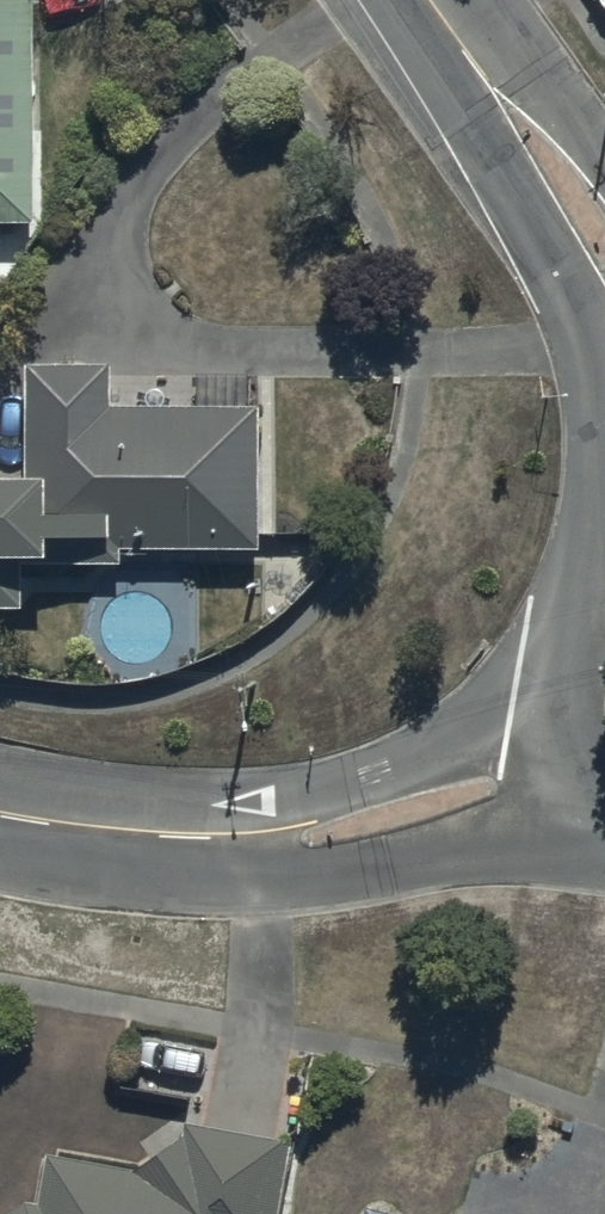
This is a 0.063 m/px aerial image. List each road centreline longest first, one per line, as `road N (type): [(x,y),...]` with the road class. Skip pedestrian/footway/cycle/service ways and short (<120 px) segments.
road 1 (residential): [(604,816),(302,876),(162,837)]
road 2 (residential): [(162,837),(371,782),(552,701)]
road 3 (residential): [(597,345),(454,93),(421,0)]
road 4 (residential): [(432,0),(524,59),(604,153)]
road 5 (residential): [(0,815),(162,837)]
road 6 (residential): [(604,816),(575,783),(557,744),(552,701)]
road 7 (residential): [(552,701),(574,627),(604,593)]

